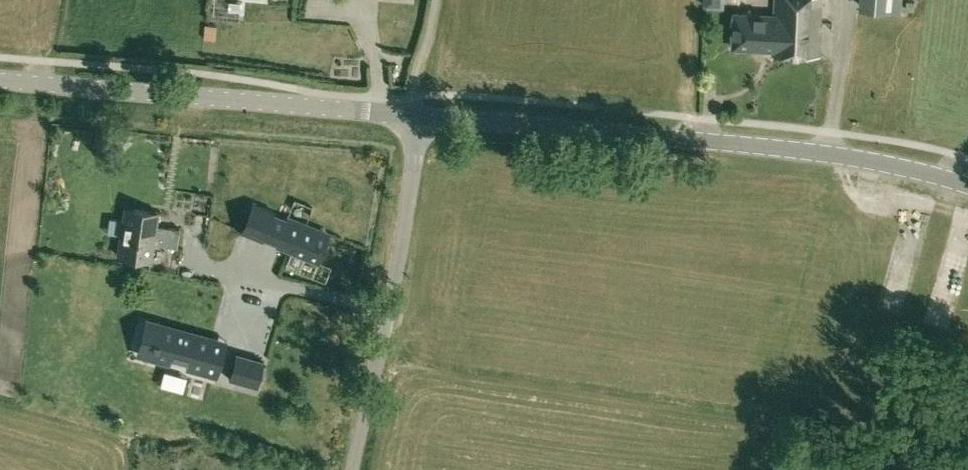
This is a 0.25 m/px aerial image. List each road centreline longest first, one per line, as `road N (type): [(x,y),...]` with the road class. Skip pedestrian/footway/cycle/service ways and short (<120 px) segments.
road 1 (unclassified): [(967,187),(814,152),(417,121)]
road 2 (unclassified): [(417,121),(0,84)]
road 3 (unclassified): [(352,469),(417,121)]

